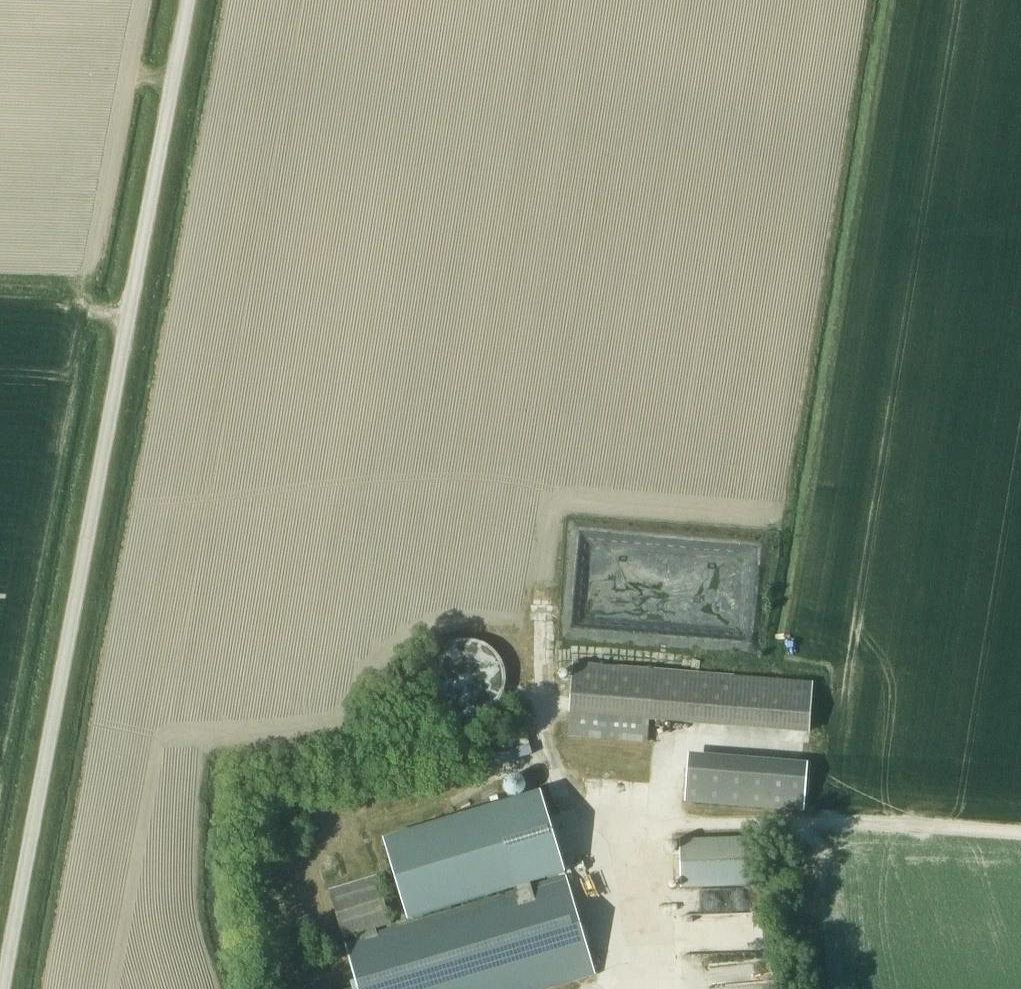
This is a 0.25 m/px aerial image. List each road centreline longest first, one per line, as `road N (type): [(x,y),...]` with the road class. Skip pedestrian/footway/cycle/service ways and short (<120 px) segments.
road 1 (unclassified): [(2,988),(189,0)]
road 2 (track): [(541,617),(548,758),(589,837),(791,820),(1020,833)]

